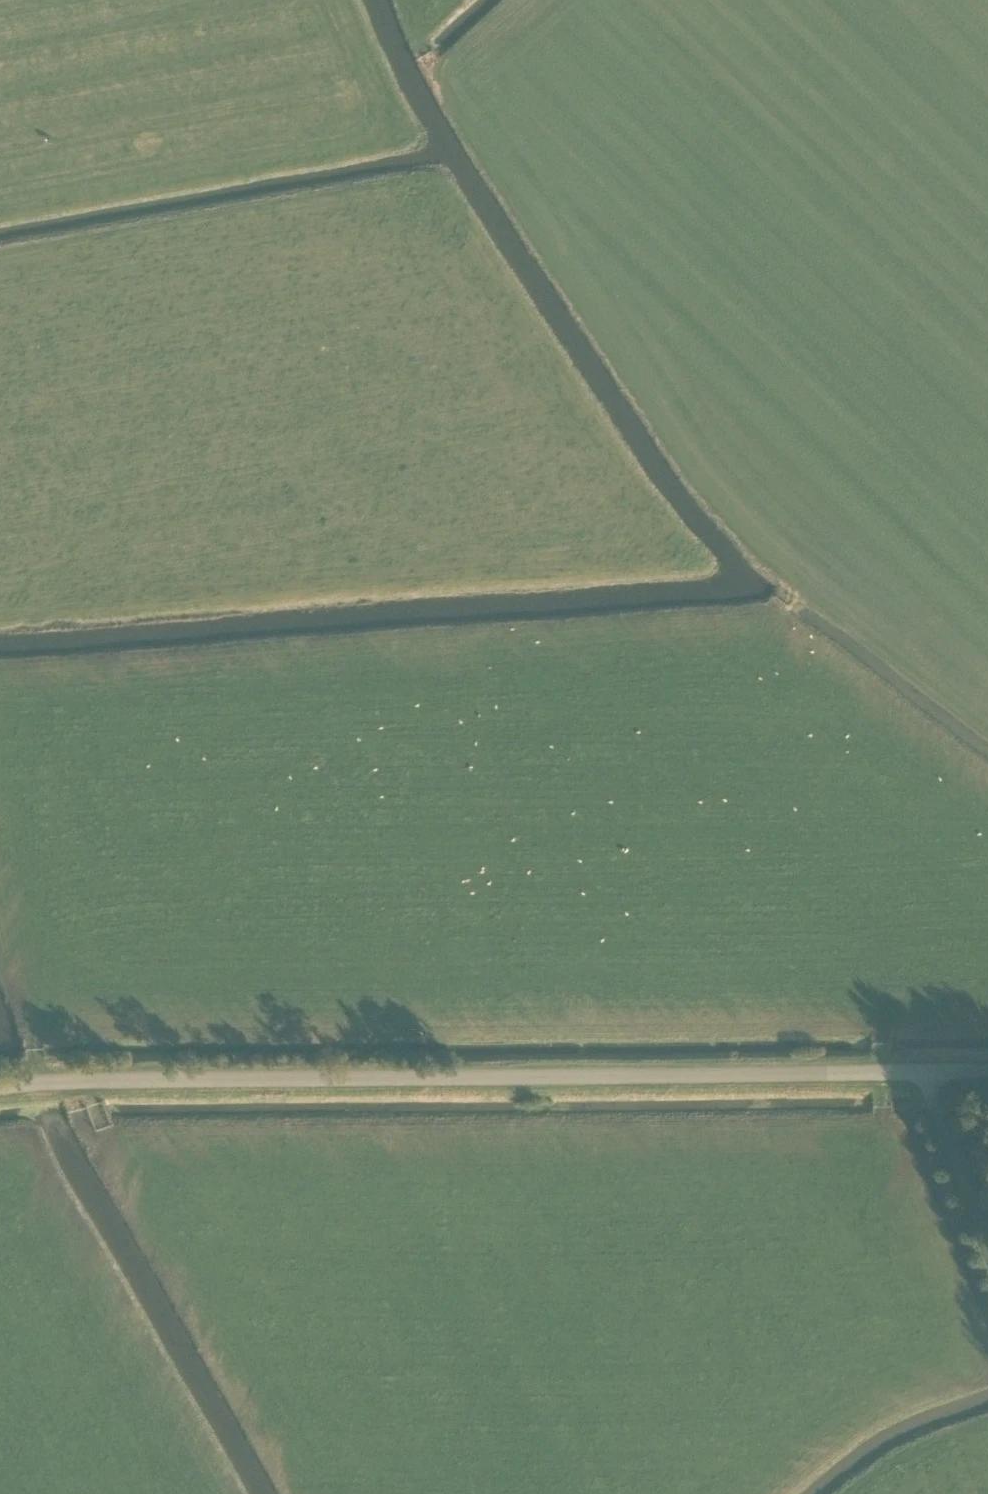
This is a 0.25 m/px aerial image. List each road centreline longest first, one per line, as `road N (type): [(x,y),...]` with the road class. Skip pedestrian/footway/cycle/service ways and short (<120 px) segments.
road 1 (unclassified): [(0,1085),(987,1069)]
road 2 (track): [(926,1070),(987,1238)]

